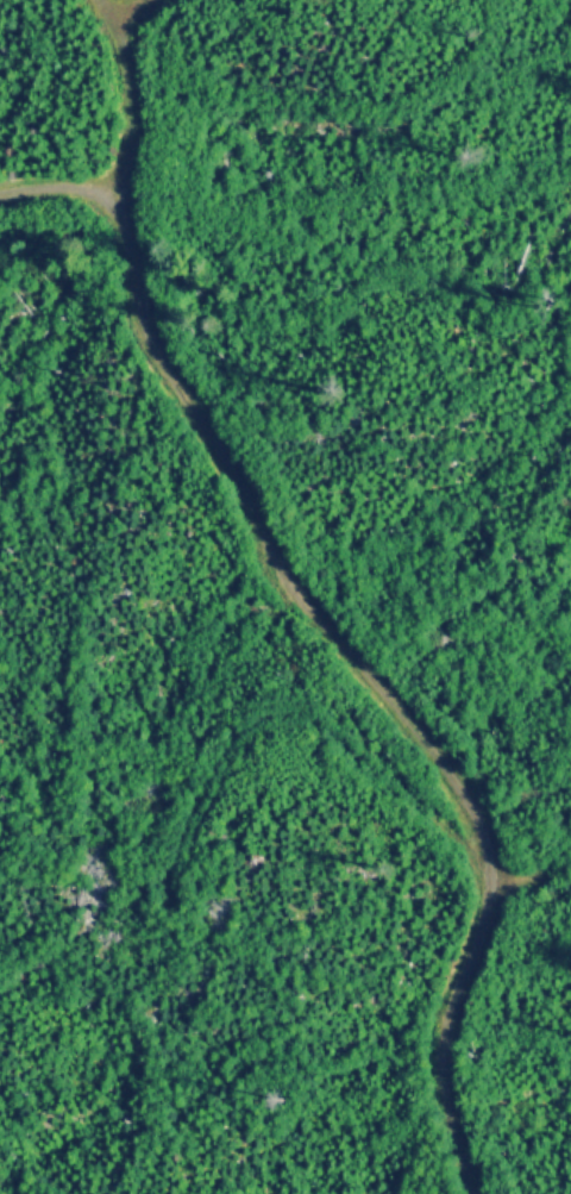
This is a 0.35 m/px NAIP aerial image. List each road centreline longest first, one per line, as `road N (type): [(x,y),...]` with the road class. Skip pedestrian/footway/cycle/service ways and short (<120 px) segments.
road 1 (track): [(474,1193),(446,1077),(450,1031),(491,883),(472,808),(289,581),(214,439),(157,354),(132,285),(120,215),(103,198),(75,189),(0,196)]
road 2 (track): [(491,883),(401,784),(321,724),(274,713),(247,725),(211,776),(183,834),(165,908)]
road 3 (track): [(120,215),(134,120),(123,40),(142,0)]

